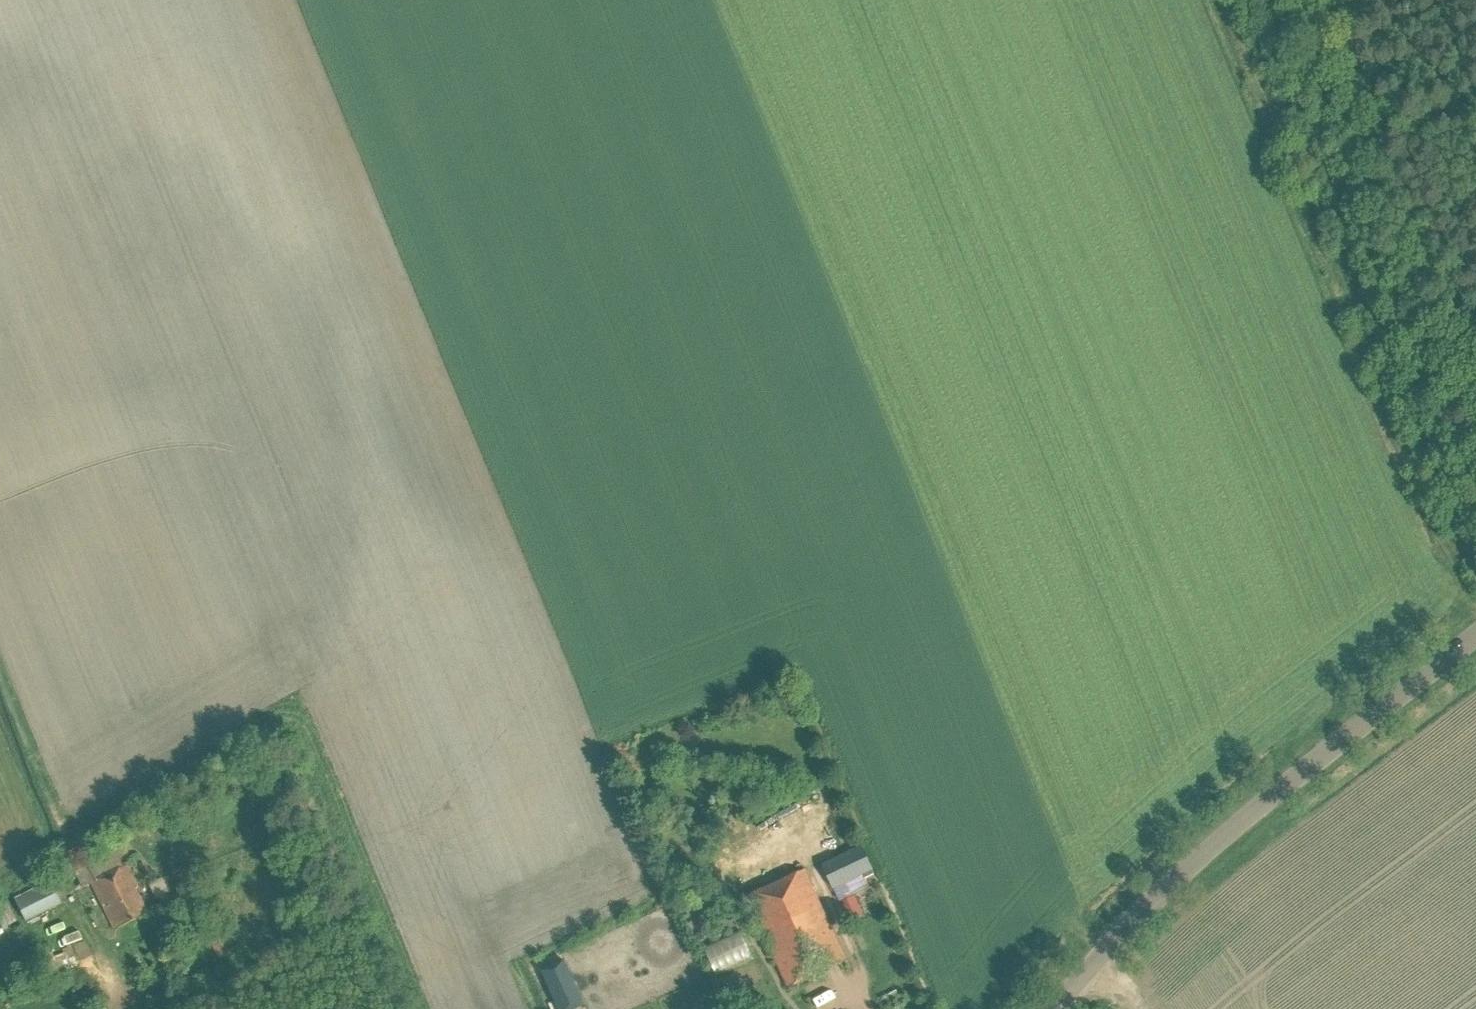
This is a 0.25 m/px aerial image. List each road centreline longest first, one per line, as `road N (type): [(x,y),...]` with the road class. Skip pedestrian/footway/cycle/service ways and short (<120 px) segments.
road 1 (unclassified): [(1054,1008),(1228,833),(1475,630)]

